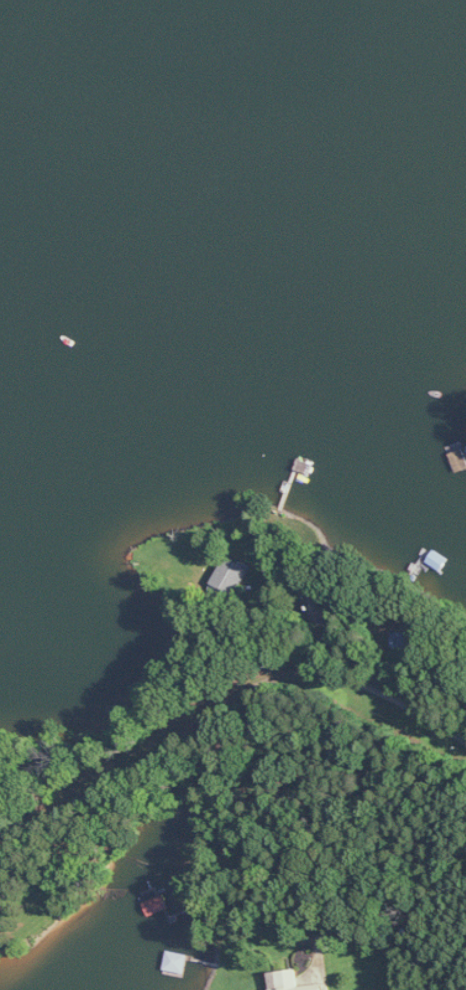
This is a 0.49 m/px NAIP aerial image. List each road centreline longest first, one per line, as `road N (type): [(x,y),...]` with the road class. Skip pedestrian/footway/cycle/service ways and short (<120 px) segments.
road 1 (residential): [(192,739),(295,672),(332,672),(381,691),(465,745)]

